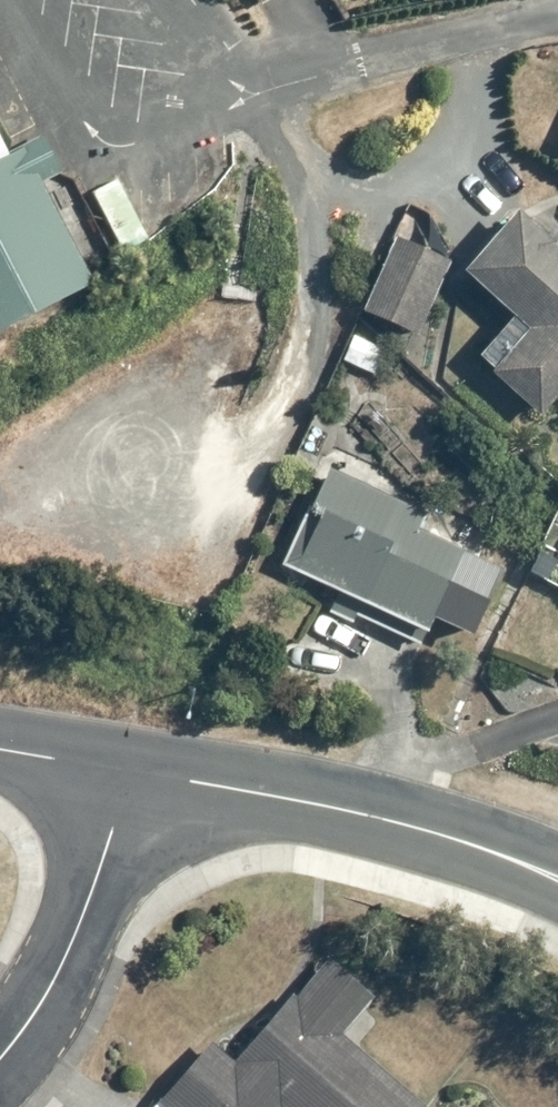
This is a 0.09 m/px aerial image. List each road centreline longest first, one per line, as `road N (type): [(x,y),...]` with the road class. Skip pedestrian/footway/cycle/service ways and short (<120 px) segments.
road 1 (secondary): [(128,774),(281,797),(430,833),(557,882)]
road 2 (residential): [(0,1060),(33,1020),(77,938),(128,774)]
road 3 (secondary): [(0,750),(128,774)]

